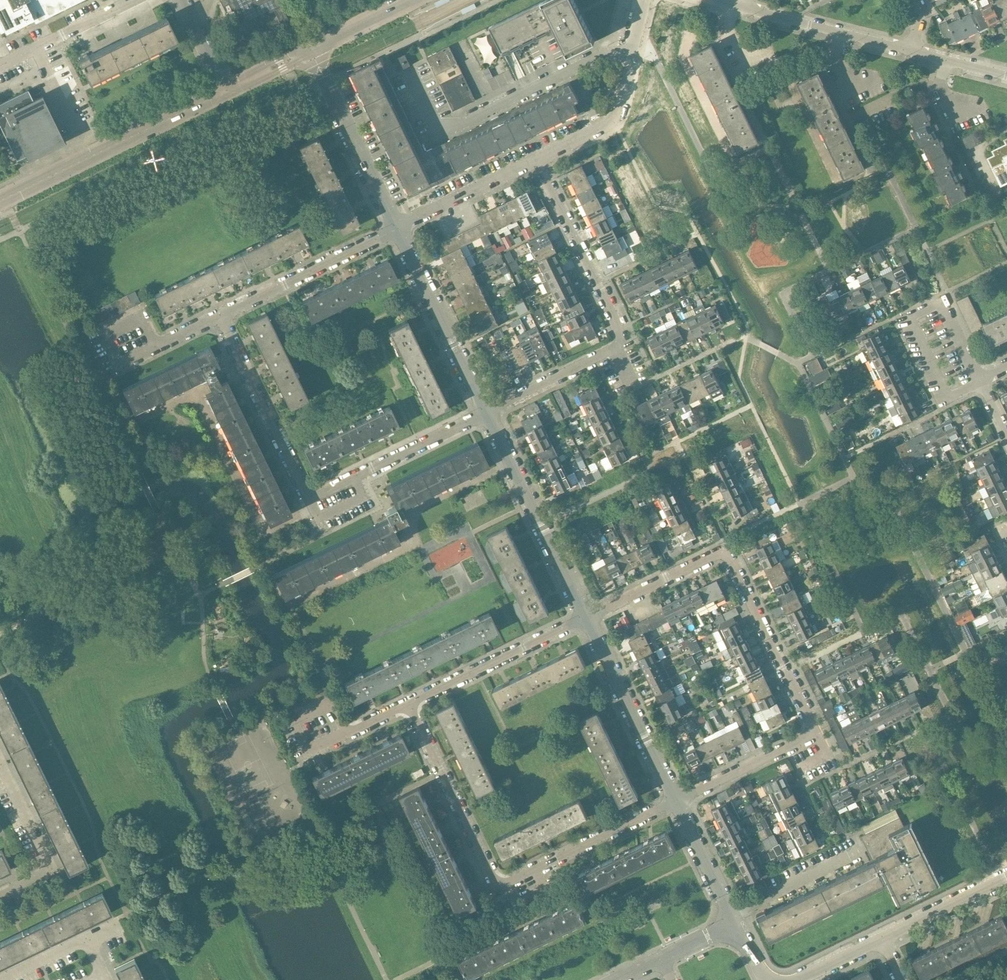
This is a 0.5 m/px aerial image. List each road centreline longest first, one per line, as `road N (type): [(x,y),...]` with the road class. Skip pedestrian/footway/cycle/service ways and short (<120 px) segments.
road 1 (residential): [(676,799),(814,733),(727,551),(586,618)]
road 2 (residential): [(676,799),(493,887),(408,704)]
road 3 (residential): [(485,415),(307,498),(218,316)]
road 4 (residential): [(485,415),(620,343),(536,158)]
road 5 (tertiary): [(0,200),(225,91)]
road 6 (residential): [(586,618),(485,415)]
road 7 (residential): [(979,381),(940,303),(909,318),(948,398)]
road 8 (residential): [(536,158),(612,121),(644,0)]
road 9 (residential): [(485,415),(397,228)]
road 10 (residential): [(676,799),(586,618)]
road 11 (residential): [(218,316),(397,228)]
road 12 (residential): [(408,704),(586,618)]
road 13 (residential): [(397,228),(310,51)]
road 14 (residential): [(910,51),(742,8)]
road 15 (residential): [(0,894),(49,870),(0,767)]
road 16 (residential): [(397,228),(536,158)]
road 17 (residential): [(134,0),(0,65)]
road 18 (residential): [(883,938),(1006,877)]
road 19 (residential): [(733,923),(676,799)]

